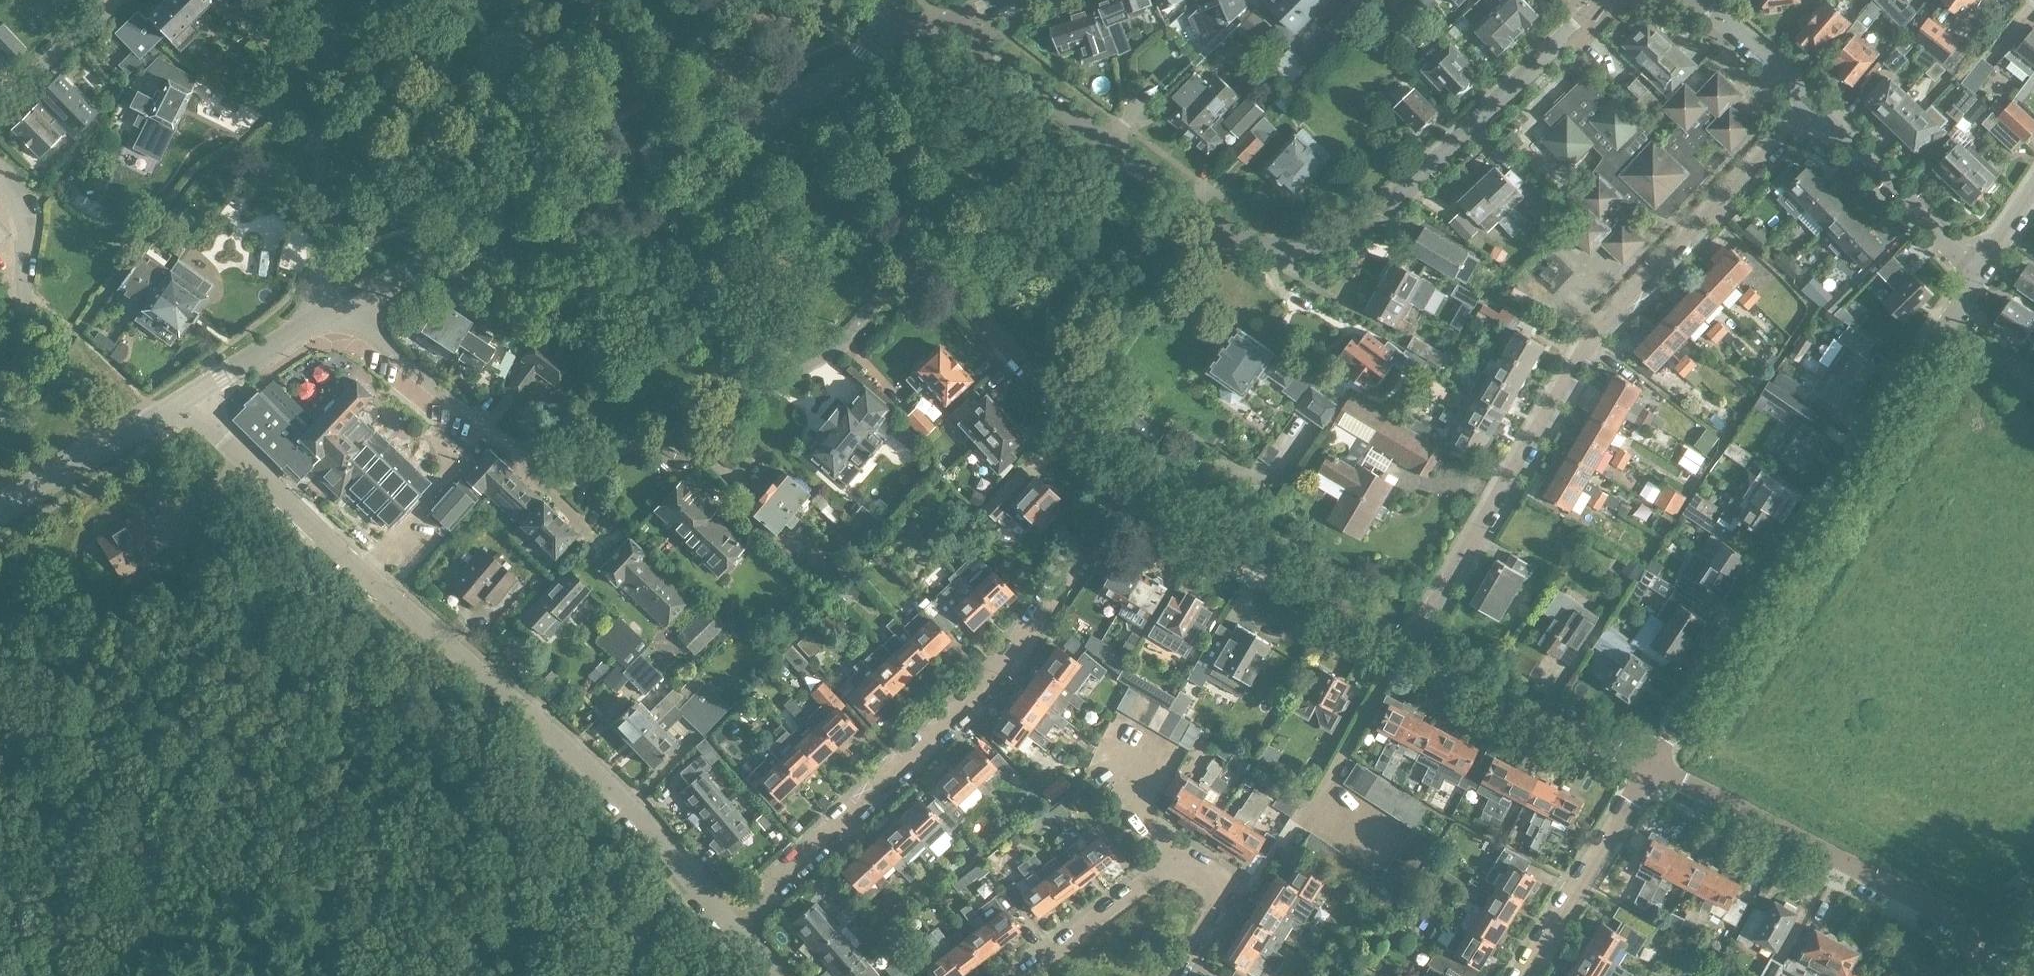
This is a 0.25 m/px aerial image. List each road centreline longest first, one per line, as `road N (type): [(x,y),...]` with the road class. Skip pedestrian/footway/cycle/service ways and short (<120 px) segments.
road 1 (tertiary): [(734,925),(503,688),(256,469),(193,399)]
road 2 (residential): [(1409,662),(1568,376),(1812,108)]
road 3 (residential): [(734,925),(955,734),(1133,489)]
road 4 (residential): [(1653,764),(1979,276)]
road 5 (unclassified): [(824,81),(799,94),(722,177),(667,218),(606,236),(477,252),(393,278),(333,309)]
road 6 (residential): [(502,443),(590,456),(685,425),(796,373),(919,258)]
road 7 (residential): [(1247,242),(1292,247),(1368,220),(1599,0)]
road 8 (residential): [(2033,965),(1653,764)]
road 9 (residential): [(1247,242),(954,18)]
road 10 (residential): [(1178,975),(1228,898),(1177,865),(1028,975)]
road 11 (residential): [(1409,662),(1133,489)]
road 12 (residential): [(1133,489),(919,258)]
road 13 (residential): [(1653,764),(1409,662)]
road 14 (residential): [(1523,975),(1653,764)]
road 15 (unclassified): [(0,419),(21,395),(26,248),(0,191)]
road 16 (residential): [(1979,276),(1812,108)]
road 17 (tertiary): [(0,522),(193,399)]
road 18 (residential): [(333,309),(502,443)]
road 19 (residential): [(919,258),(824,81)]
road 20 (residential): [(321,151),(266,94),(306,38),(332,41)]
road 21 (unclassified): [(193,399),(333,309)]
road 22 (unclassified): [(0,112),(120,0)]
road 23 (unclassified): [(321,151),(317,262),(320,293),(333,309)]
road 24 (residential): [(1697,0),(1812,108)]

